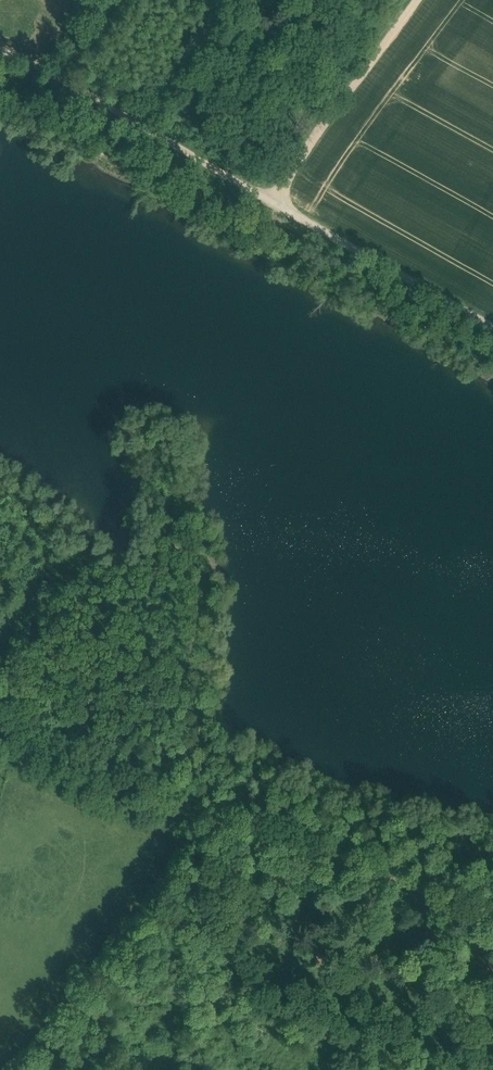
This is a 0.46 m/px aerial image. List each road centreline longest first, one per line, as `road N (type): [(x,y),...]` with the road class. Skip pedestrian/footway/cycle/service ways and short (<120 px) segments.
road 1 (unclassified): [(0,50),(492,330)]
road 2 (track): [(492,910),(0,753)]

